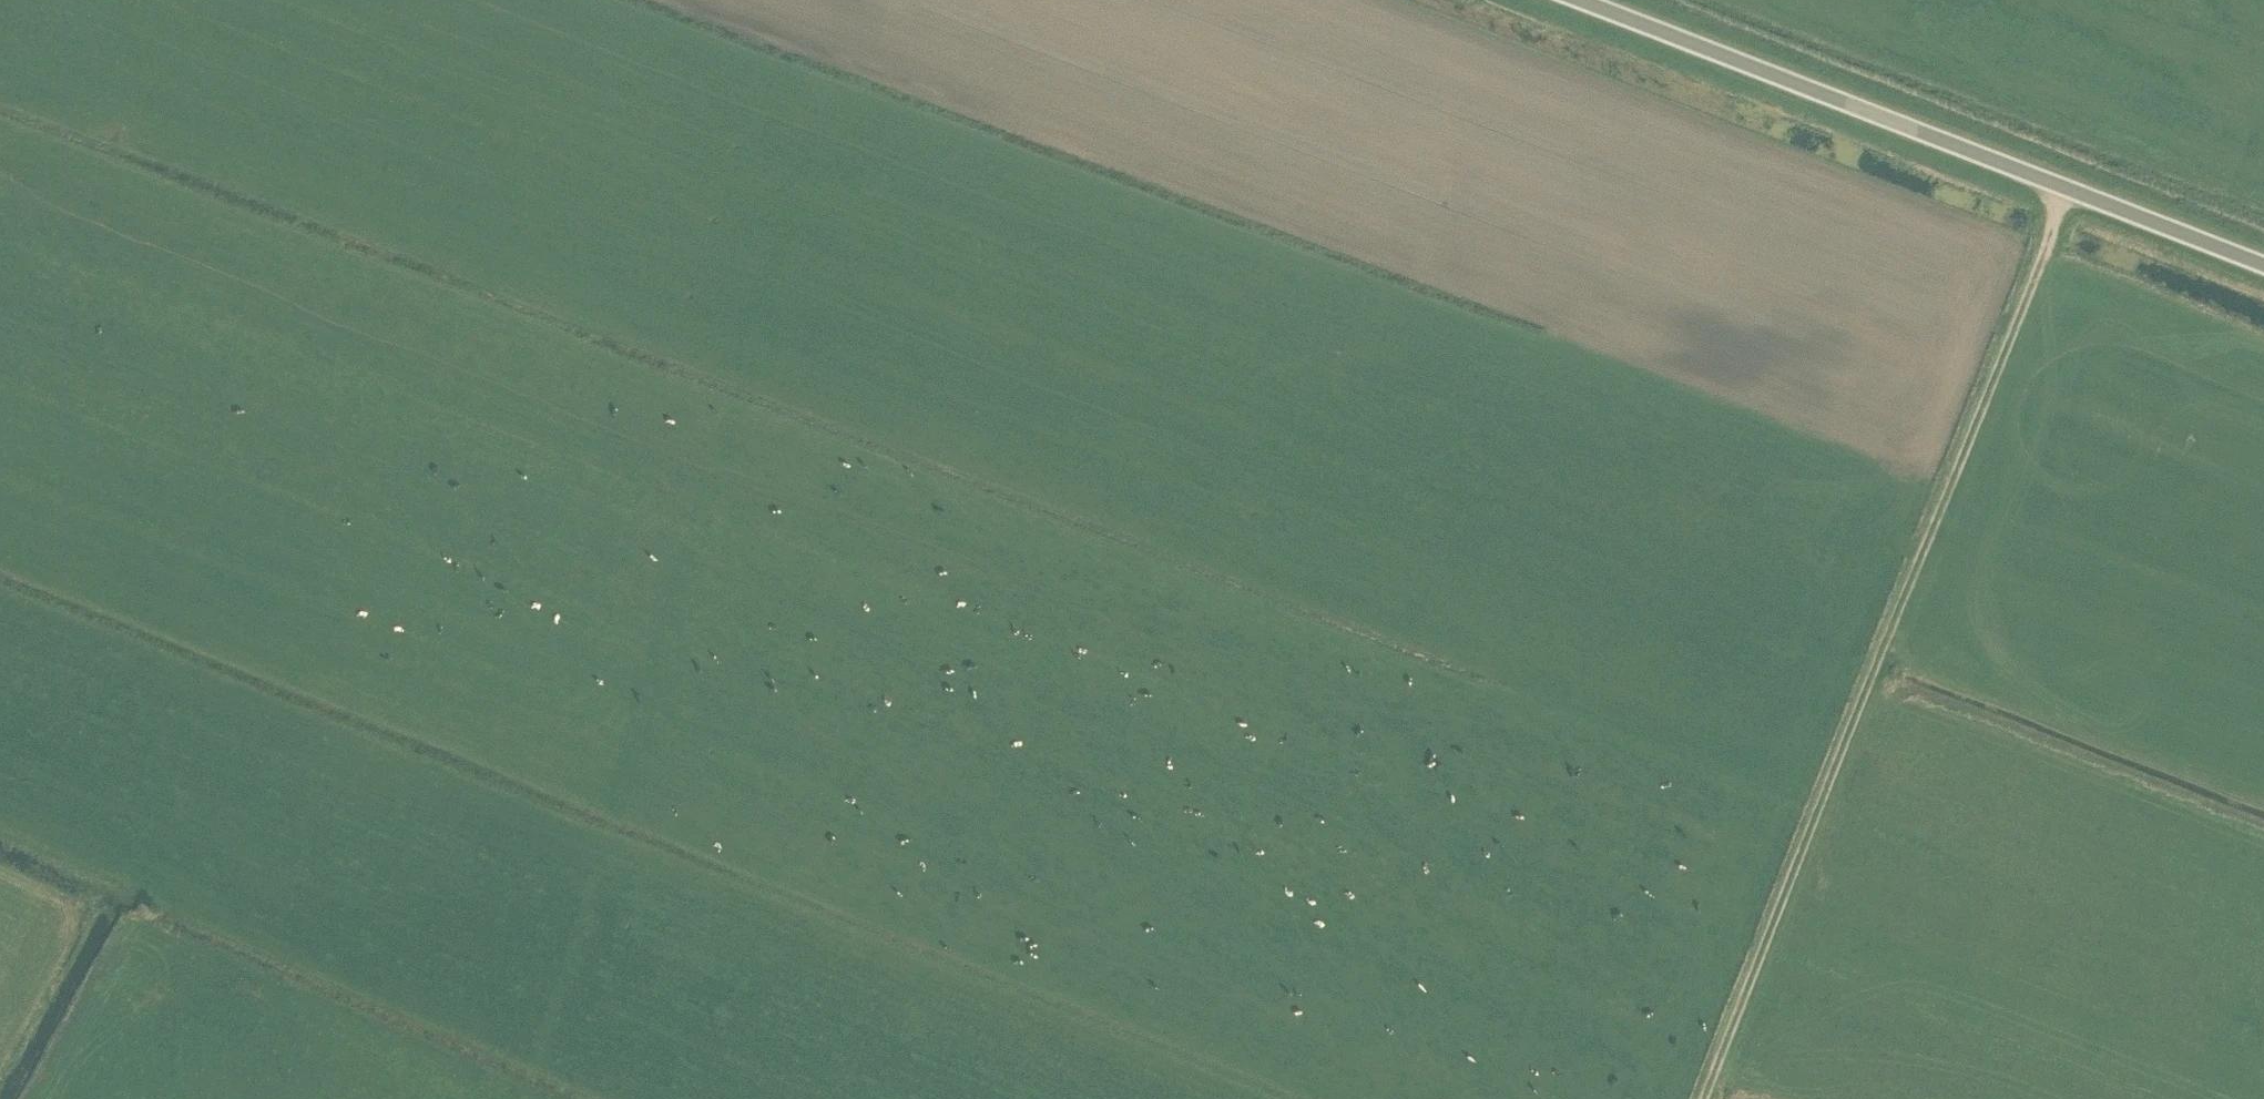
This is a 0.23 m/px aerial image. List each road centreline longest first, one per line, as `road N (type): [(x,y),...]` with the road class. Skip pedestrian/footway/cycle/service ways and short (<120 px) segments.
road 1 (unclassified): [(2263,264),(1581,0)]

